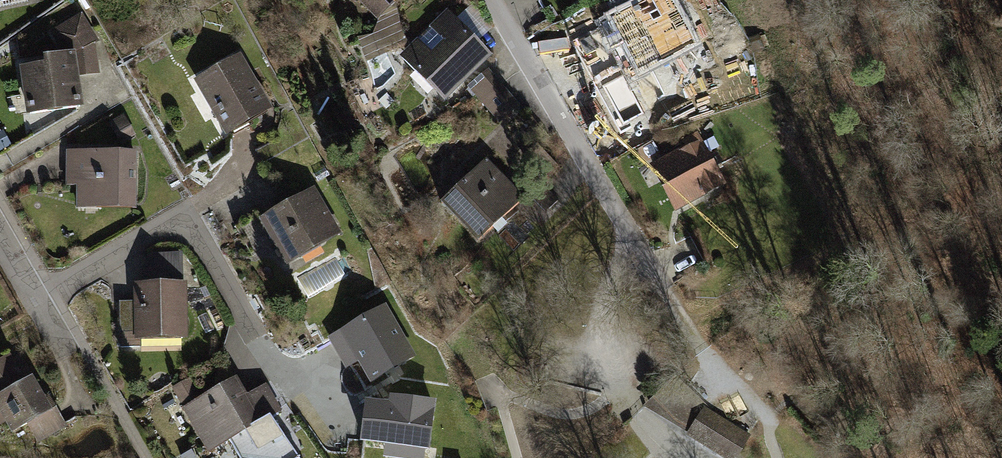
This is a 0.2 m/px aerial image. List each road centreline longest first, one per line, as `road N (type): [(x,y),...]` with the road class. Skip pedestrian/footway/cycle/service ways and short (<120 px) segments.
road 1 (residential): [(38,301),(185,215),(256,338)]
road 2 (residential): [(490,0),(636,246)]

